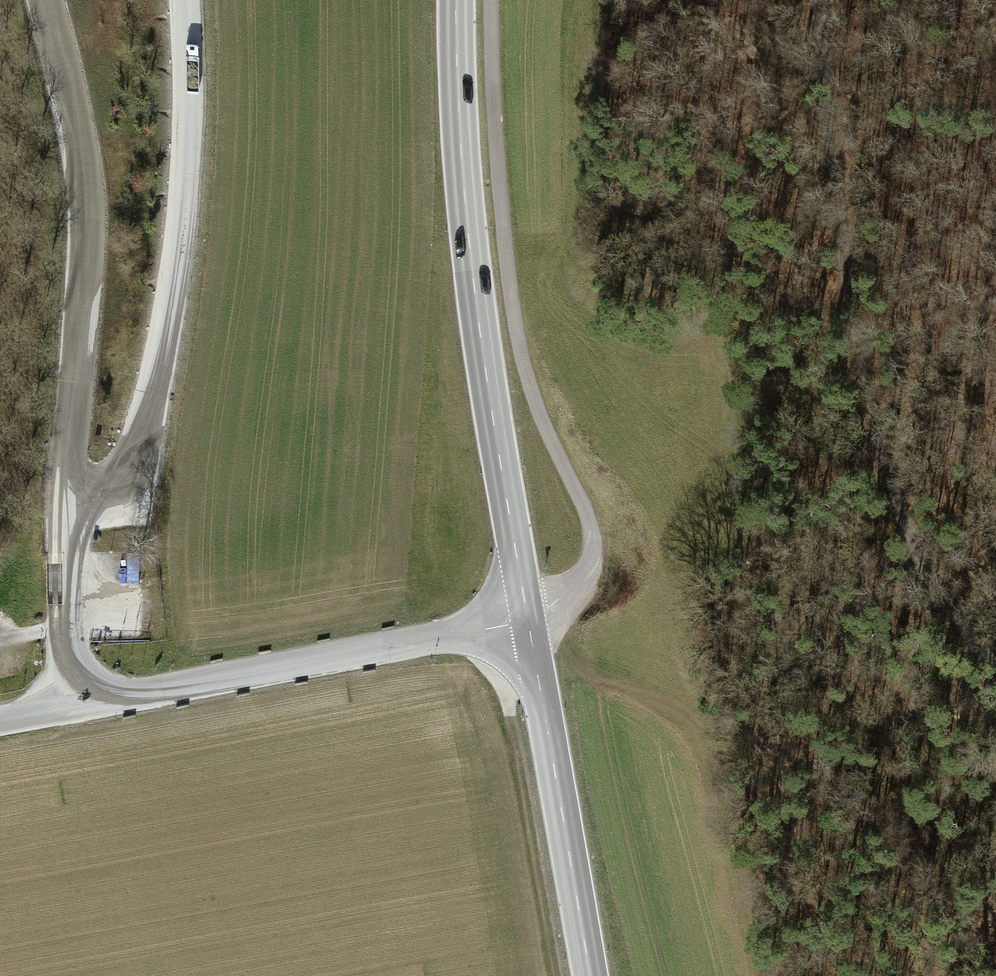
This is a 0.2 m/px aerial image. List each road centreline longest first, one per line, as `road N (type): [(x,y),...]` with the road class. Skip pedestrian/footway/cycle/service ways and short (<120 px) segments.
road 1 (unclassified): [(47,0),(75,139),(73,706)]
road 2 (unclassified): [(995,666),(942,601),(898,504),(862,361),(821,0)]
road 3 (unclassified): [(493,0),(501,228),(526,387),(585,508),(592,557),(576,591),(527,617)]
road 4 (secondary): [(453,0),(480,343),(527,617)]
road 5 (tertiary): [(527,617),(73,706)]
road 6 (secondary): [(527,617),(590,975)]
road 7 (track): [(556,975),(490,628)]

